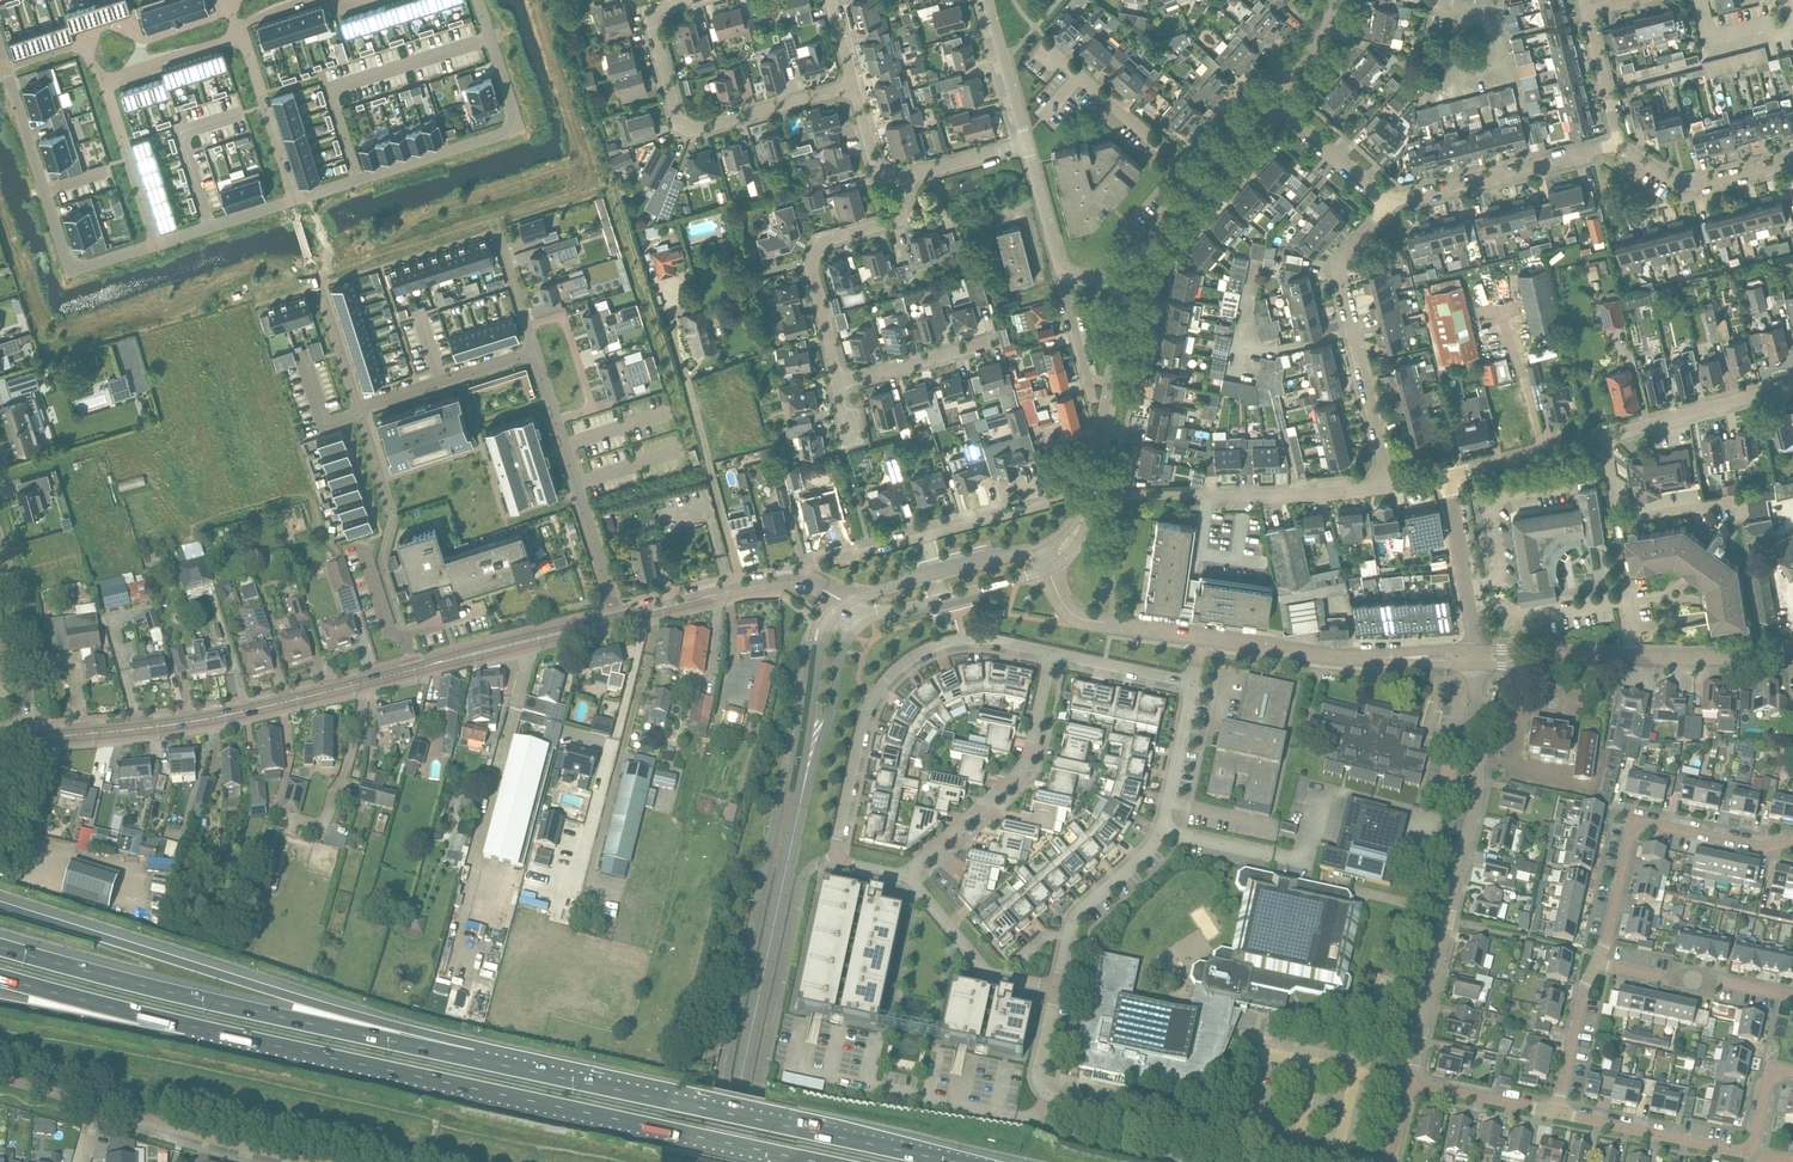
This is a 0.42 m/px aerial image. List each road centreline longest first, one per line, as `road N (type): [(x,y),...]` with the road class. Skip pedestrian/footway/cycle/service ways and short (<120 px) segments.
road 1 (motorway): [(188,1025),(823,1161)]
road 2 (track): [(0,1030),(631,1161)]
road 3 (motorway): [(472,1057),(0,904)]
road 4 (motorway): [(957,1161),(472,1057)]
road 5 (motorway): [(472,1057),(0,945)]
road 6 (residential): [(1051,653),(965,638),(907,662),(882,687),(859,738),(835,857),(847,867),(909,877)]
road 7 (residential): [(1411,1079),(1479,783),(1475,657)]
road 8 (residential): [(1058,992),(1039,1073),(1056,1093),(1367,1161)]
road 9 (tertiary): [(31,737),(166,726),(414,669)]
road 10 (tertiary): [(728,1161),(800,804)]
road 11 (residential): [(295,199),(514,124),(479,0)]
road 12 (residential): [(1192,684),(1161,832),(1075,915),(1058,992)]
road 13 (tertiary): [(1475,657),(1792,650)]
road 14 (residential): [(1595,963),(1633,823),(1761,847),(1792,840)]
road 15 (residential): [(1388,487),(1338,278),(1386,203)]
road 16 (residential): [(1388,487),(1276,497),(1090,495)]
road 17 (residential): [(6,68),(68,263),(82,267),(153,244)]
road 18 (residential): [(909,877),(1028,763),(1051,653)]
road 19 (tertiary): [(1202,638),(1350,657),(1475,657)]
road 20 (residential): [(358,408),(393,516),(381,562),(414,669)]
road 21 (residential): [(841,379),(812,260),(827,240),(898,218),(909,177)]
road 22 (residential): [(1386,203),(1616,145)]
road 23 (residential): [(327,1161),(98,1105)]
road 24 (tertiary): [(414,669),(621,618)]
road 25 (residential): [(621,618),(559,420)]
road 26 (residential): [(1198,181),(1042,47)]
road 27 (residential): [(0,538),(20,624),(31,737)]
road 28 (residential): [(909,877),(987,976),(1058,992)]
road 29 (residential): [(1602,436),(1792,385)]
road 30 (residential): [(1602,436),(1620,516),(1733,502)]
road 31 (tertiary): [(836,614),(826,630),(800,804)]
road 32 (motorway): [(0,975),(188,1025)]
road 33 (residential): [(1616,145),(1683,186),(1792,160)]
road 34 (tertiary): [(621,618),(760,586),(807,584)]
road 35 (motorway): [(0,1000),(188,1025)]
road 36 (residential): [(1744,1148),(1558,1111)]
road 37 (residential): [(537,352),(358,408)]
road 38 (tertiary): [(1046,568),(1063,603),(1081,617),(1202,638)]
road 39 (residential): [(1475,657),(1447,476)]
road 40 (tertiary): [(800,804),(851,630)]
road 41 (residential): [(243,36),(295,199)]
road 42 (residential): [(559,420),(594,408),(563,315),(529,326)]
road 43 (residential): [(693,130),(678,121),(651,22),(656,9),(689,0)]
road 44 (residential): [(107,83),(153,244)]
road 45 (residential): [(854,86),(693,130)]
road 46 (residential): [(1602,436),(1447,476)]
road 47 (residential): [(841,379),(995,341)]
road 48 (residential): [(1270,99),(1386,203)]
road 49 (residential): [(86,43),(120,25),(145,38),(228,12)]
road 50 (residential): [(1558,1111),(1595,963)]
road 51 (residential): [(1558,1111),(1411,1079)]
road 52 (unclassified): [(1027,145),(987,0)]
road 53 (residential): [(153,244),(295,199)]
road 54 (residential): [(1192,684),(1051,653)]
road 55 (residential): [(107,83),(243,36)]
road 56 (unclassified): [(1073,276),(1056,255),(1027,145)]
road 57 (residential): [(1616,145),(1586,11)]
road 58 (residential): [(358,408),(319,284)]
road 59 (tertiary): [(1130,288),(1143,242),(1198,181)]
road 60 (residential): [(926,537),(1049,501)]
road 61 (residential): [(909,177),(1027,145)]
road 62 (tertiary): [(1270,99),(1319,44),(1335,0)]

